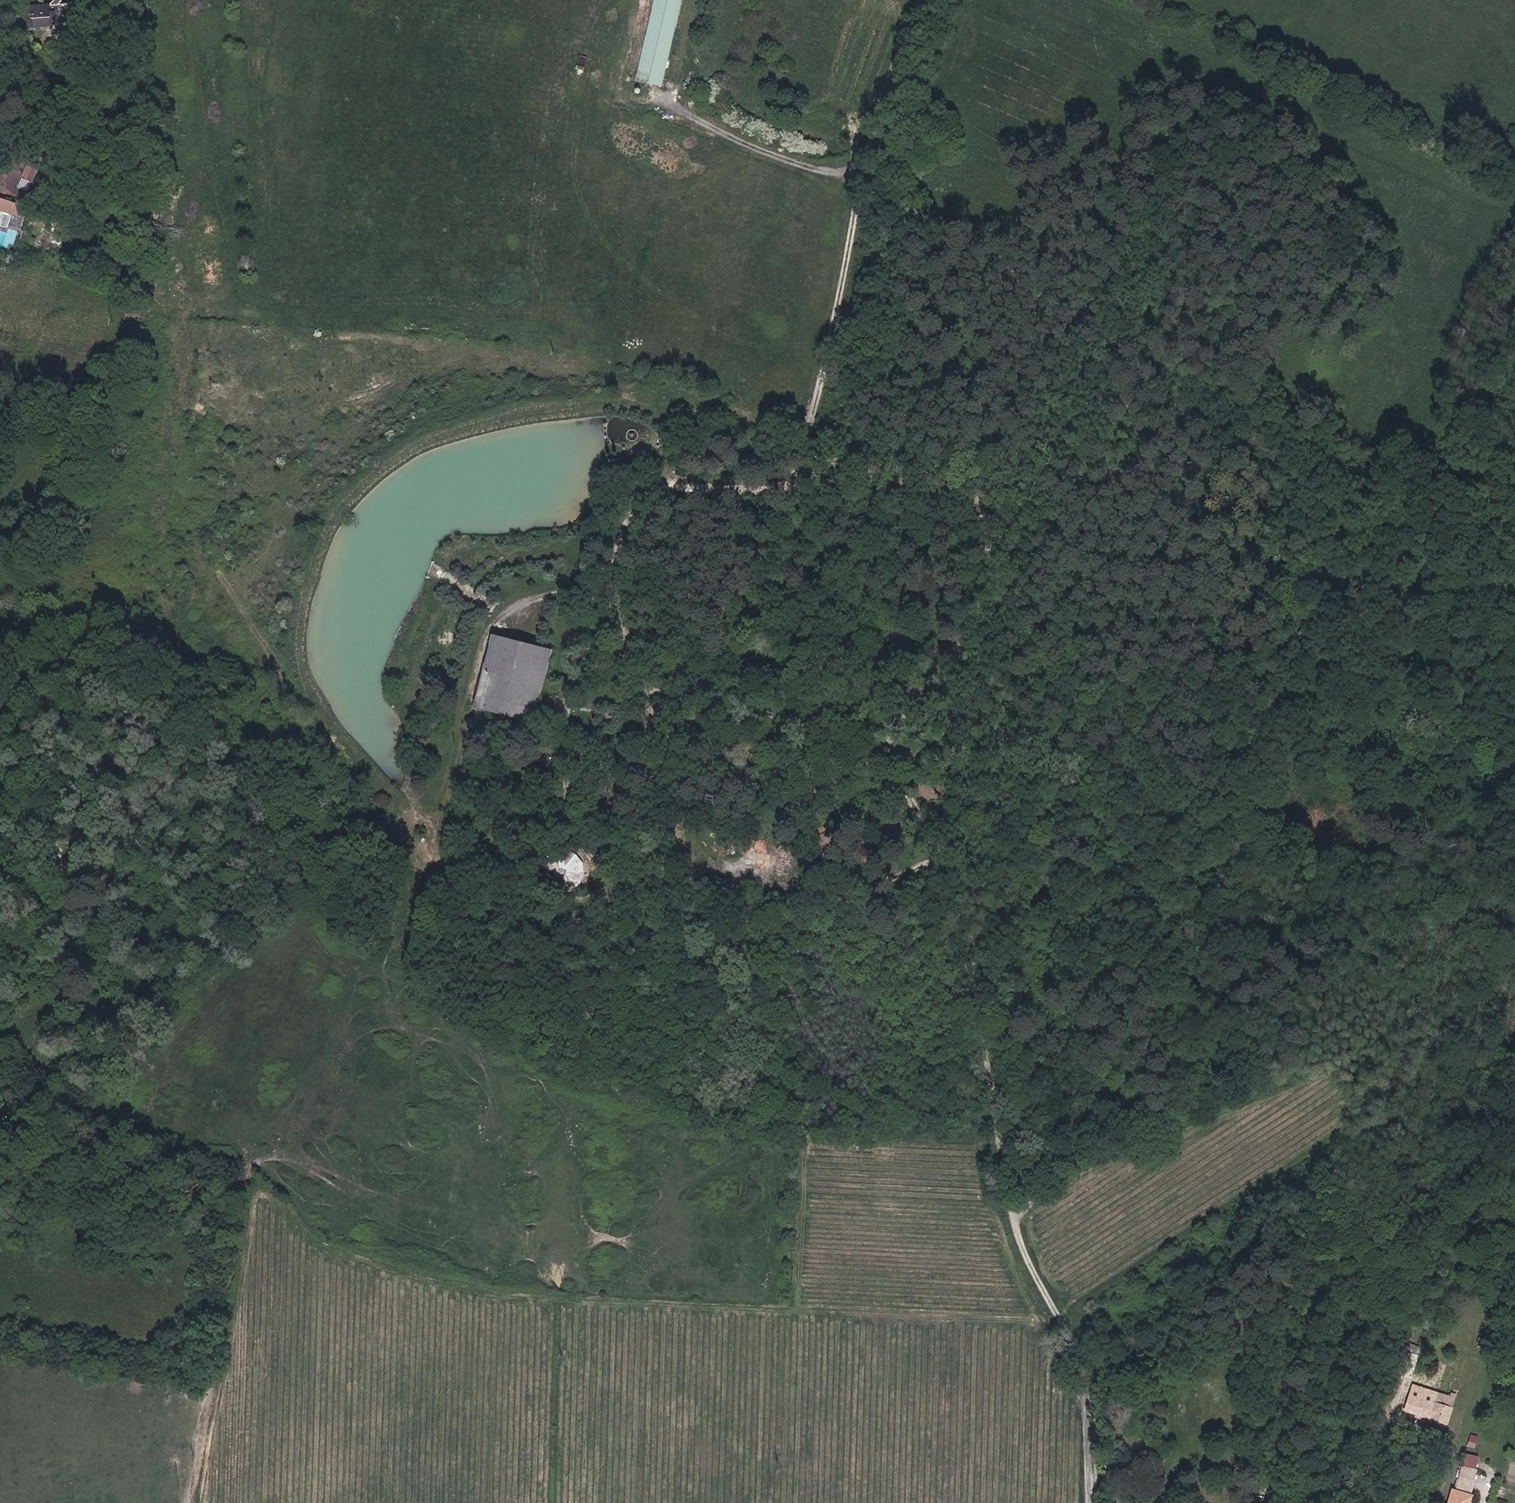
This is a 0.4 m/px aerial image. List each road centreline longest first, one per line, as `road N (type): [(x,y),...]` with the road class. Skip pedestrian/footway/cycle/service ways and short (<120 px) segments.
road 1 (track): [(926,0),(803,470)]

